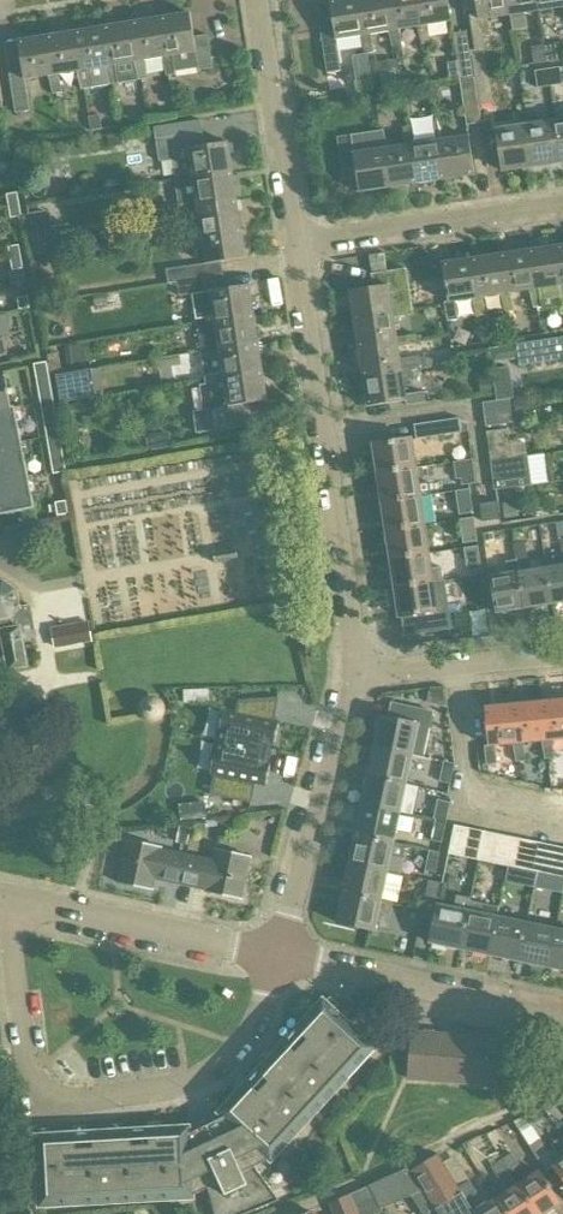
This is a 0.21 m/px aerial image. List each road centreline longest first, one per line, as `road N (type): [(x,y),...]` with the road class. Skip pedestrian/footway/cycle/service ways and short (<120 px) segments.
road 1 (residential): [(278,950),(268,1000),(222,1060),(171,1087),(57,1097),(29,1075),(26,1060),(11,937),(17,899)]
road 2 (residential): [(357,671),(293,243)]
road 3 (residential): [(562,1017),(324,969),(278,950)]
road 4 (residential): [(278,950),(357,671)]
road 5 (residential): [(293,243),(562,204)]
road 6 (residential): [(278,950),(17,899)]
road 7 (residential): [(293,243),(258,0)]
road 8 (residential): [(357,671),(562,654)]

